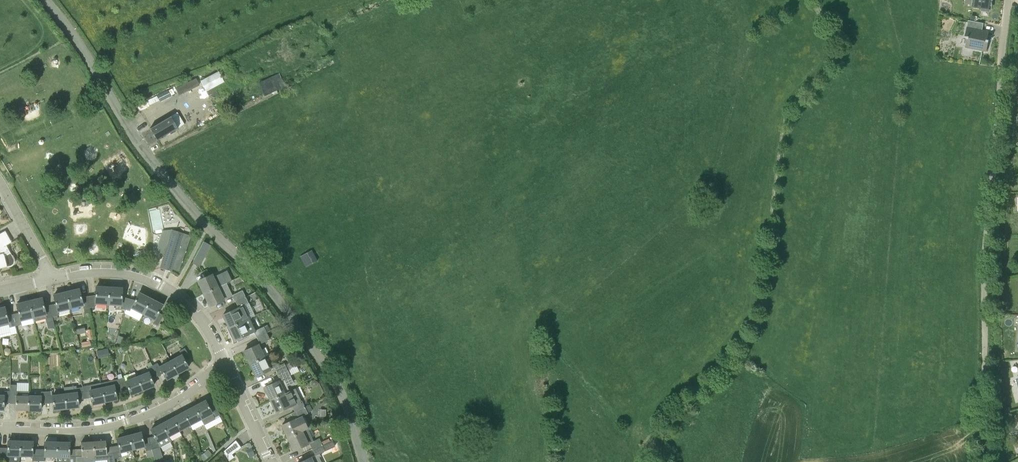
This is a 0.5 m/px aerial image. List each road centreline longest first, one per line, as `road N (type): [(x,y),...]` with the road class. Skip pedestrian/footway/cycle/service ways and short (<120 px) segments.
road 1 (residential): [(363,461),(346,404),(316,351),(272,291),(157,169),(45,0)]
road 2 (residential): [(1005,0),(984,264),(987,461)]
road 3 (residential): [(0,427),(92,429),(125,421),(224,365)]
road 4 (residential): [(49,275),(109,268),(173,290)]

